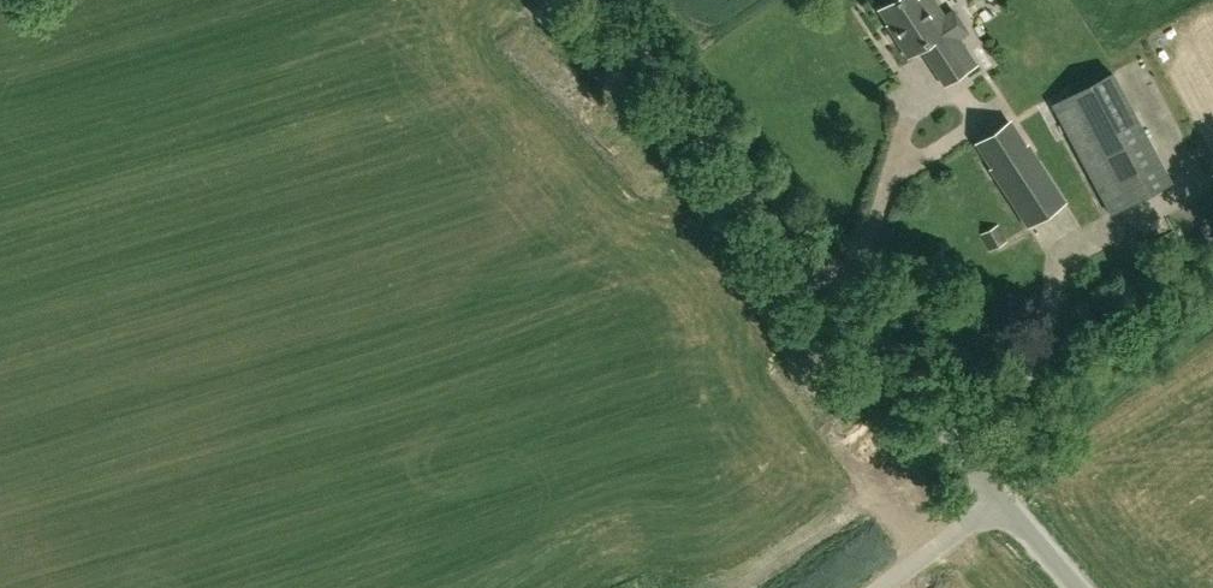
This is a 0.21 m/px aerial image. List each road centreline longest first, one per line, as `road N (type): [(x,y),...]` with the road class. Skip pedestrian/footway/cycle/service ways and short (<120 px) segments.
road 1 (unclassified): [(1077,587),(598,0)]

